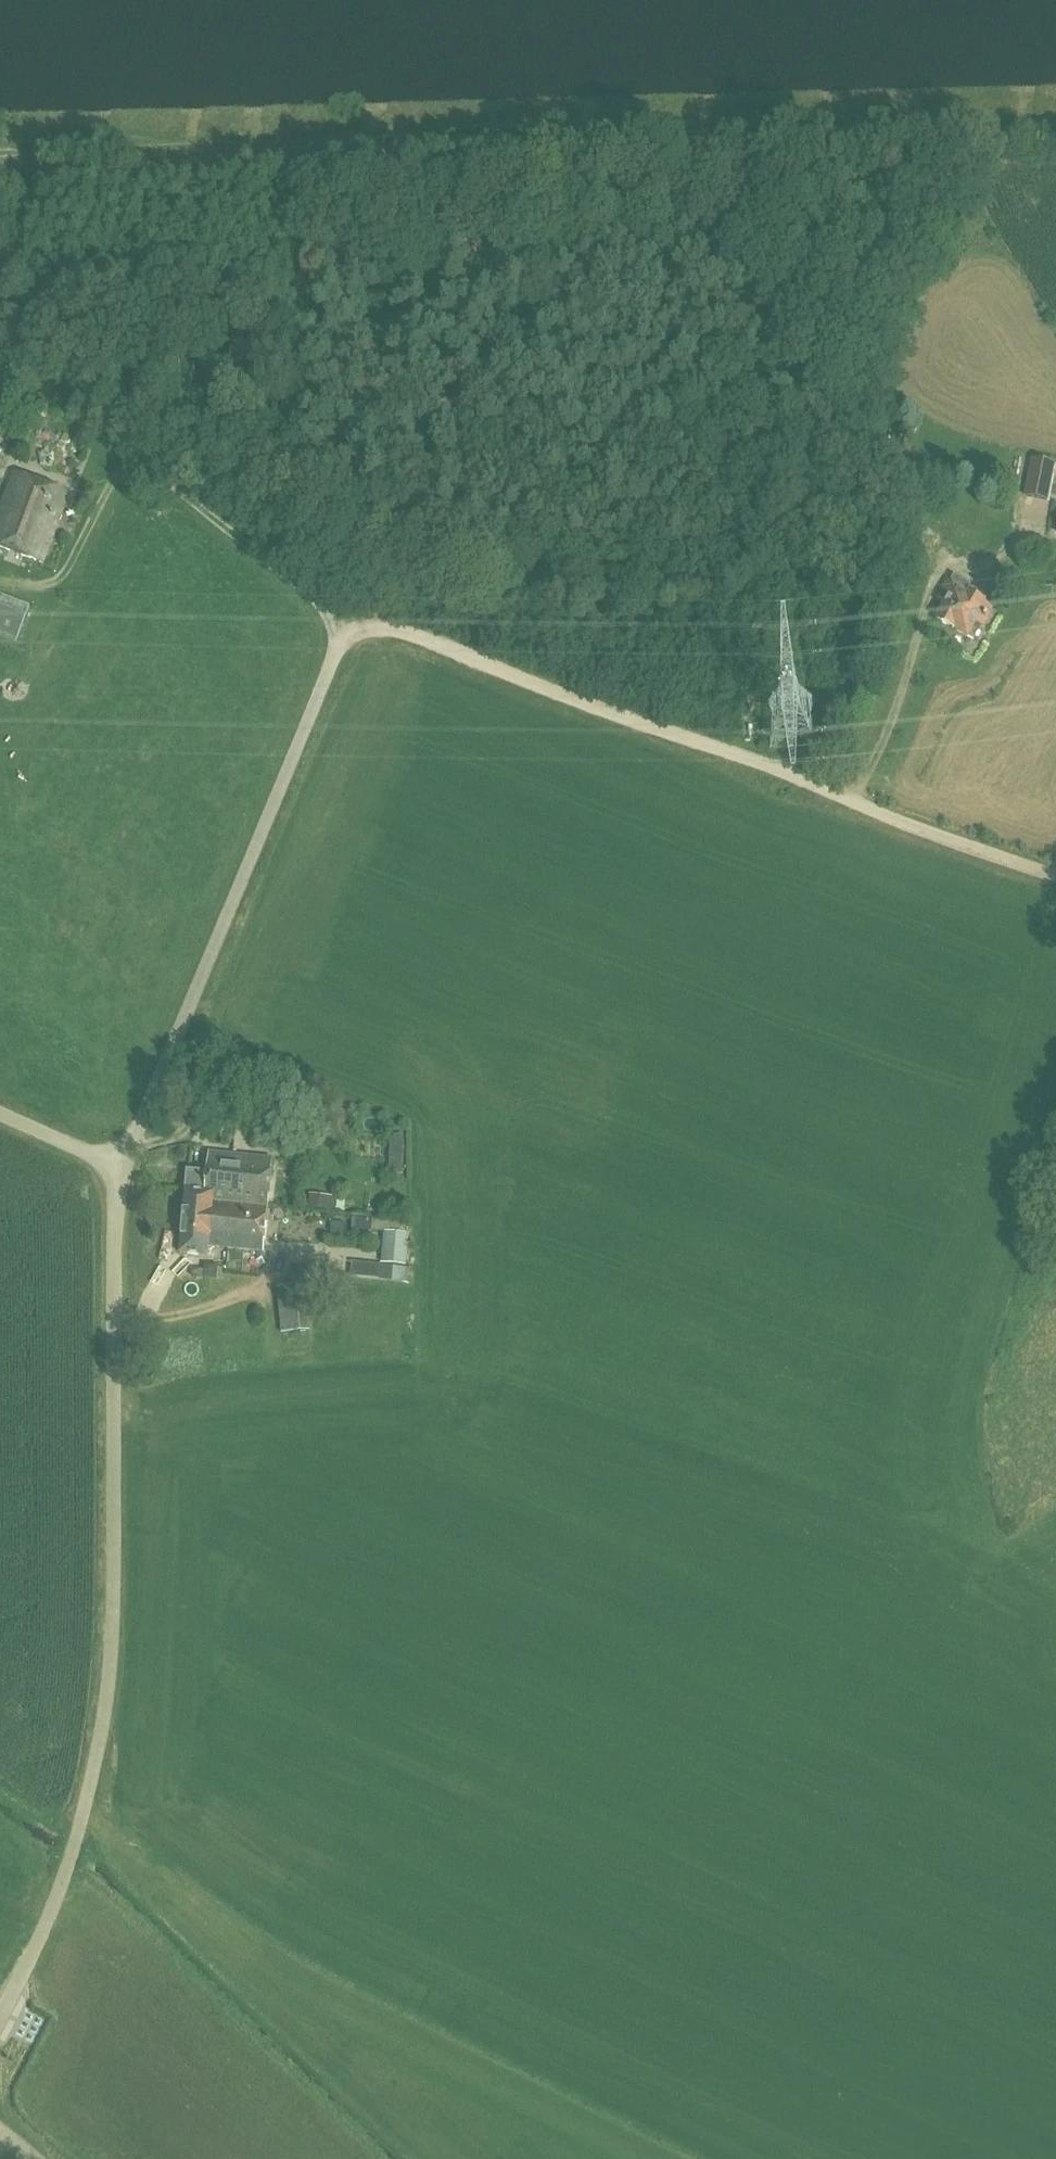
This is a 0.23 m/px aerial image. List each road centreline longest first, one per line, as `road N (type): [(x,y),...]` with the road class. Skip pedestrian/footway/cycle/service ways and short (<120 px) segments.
road 1 (track): [(1055,118),(0,148)]
road 2 (unclassified): [(0,2021),(42,1941),(94,1776),(104,1674),(116,1171)]
road 3 (track): [(366,627),(1055,873)]
road 4 (track): [(752,764),(776,690),(777,529),(813,381),(847,304),(905,224),(938,137)]
road 5 (track): [(116,1171),(341,640),(366,627)]
road 6 (track): [(366,627),(594,147)]
road 7 (unclassified): [(0,1116),(116,1171)]

